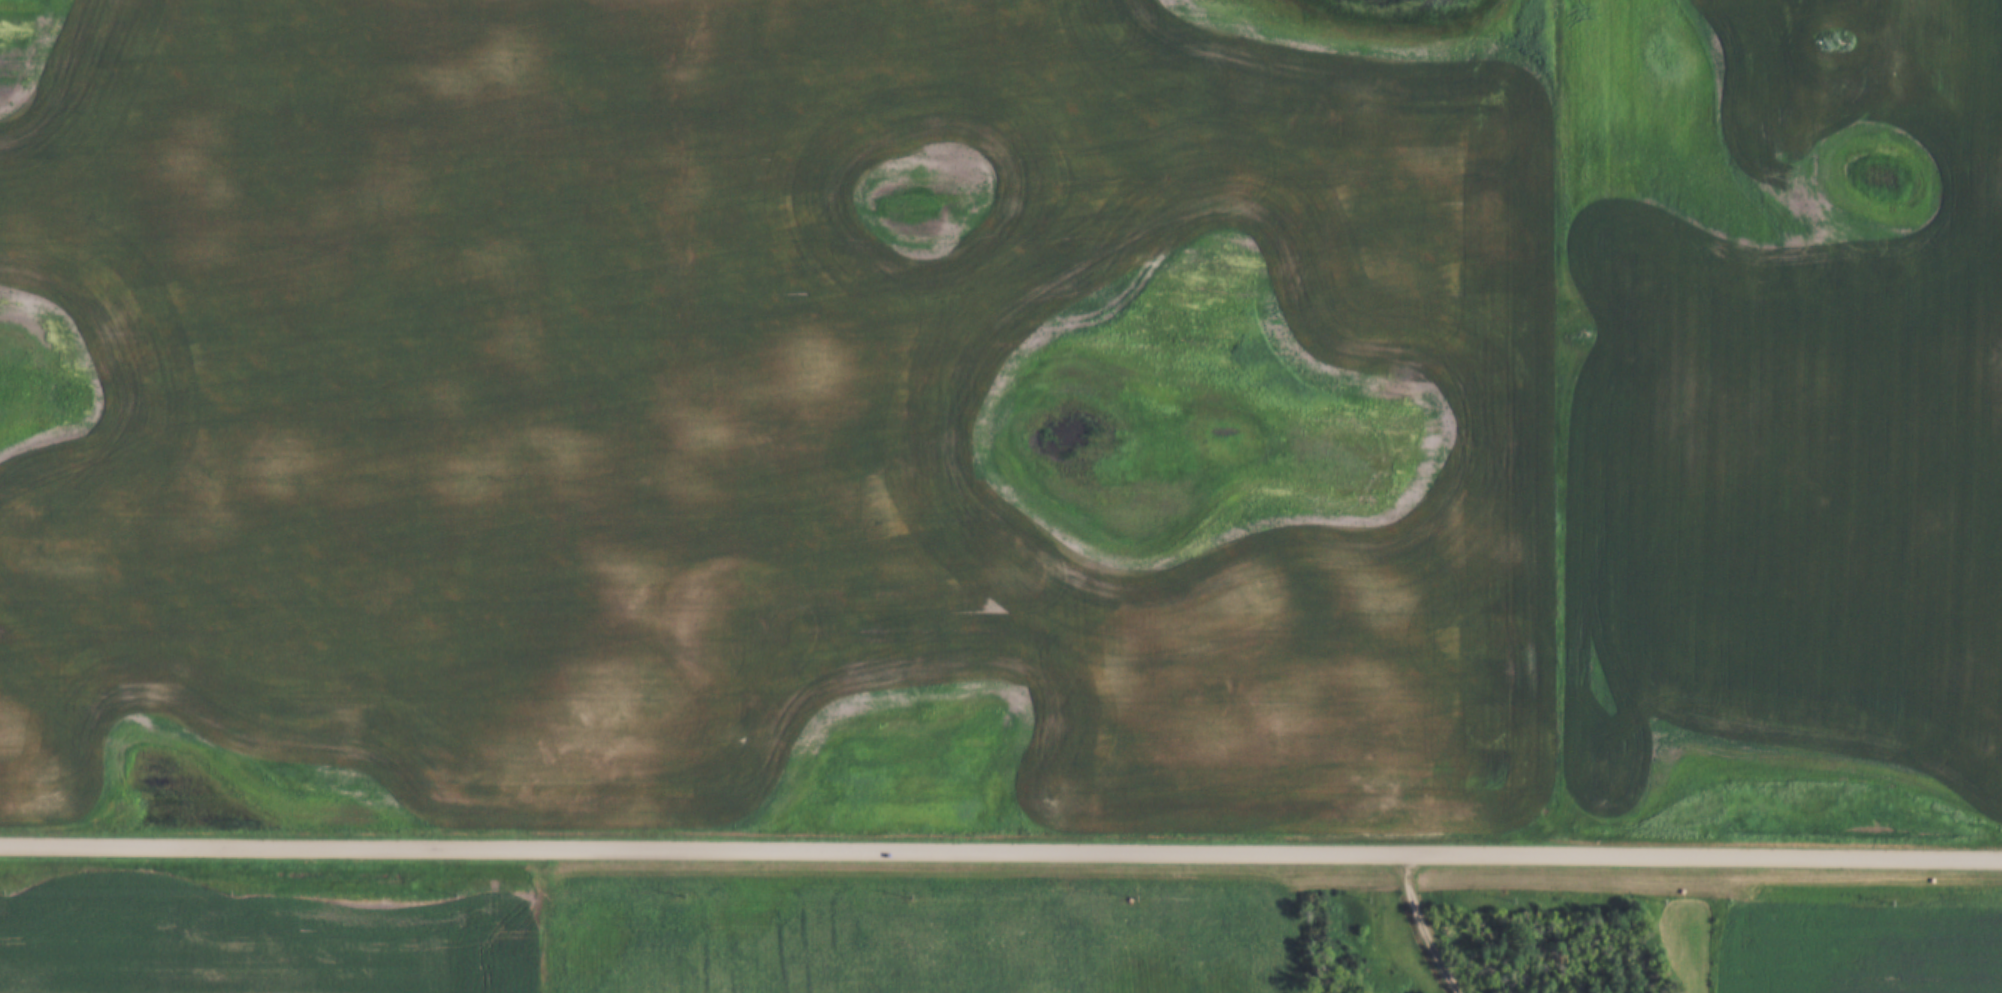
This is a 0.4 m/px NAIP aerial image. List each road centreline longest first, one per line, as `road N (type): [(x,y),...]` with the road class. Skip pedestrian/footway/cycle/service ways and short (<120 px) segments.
road 1 (residential): [(2001,858),(0,844)]

